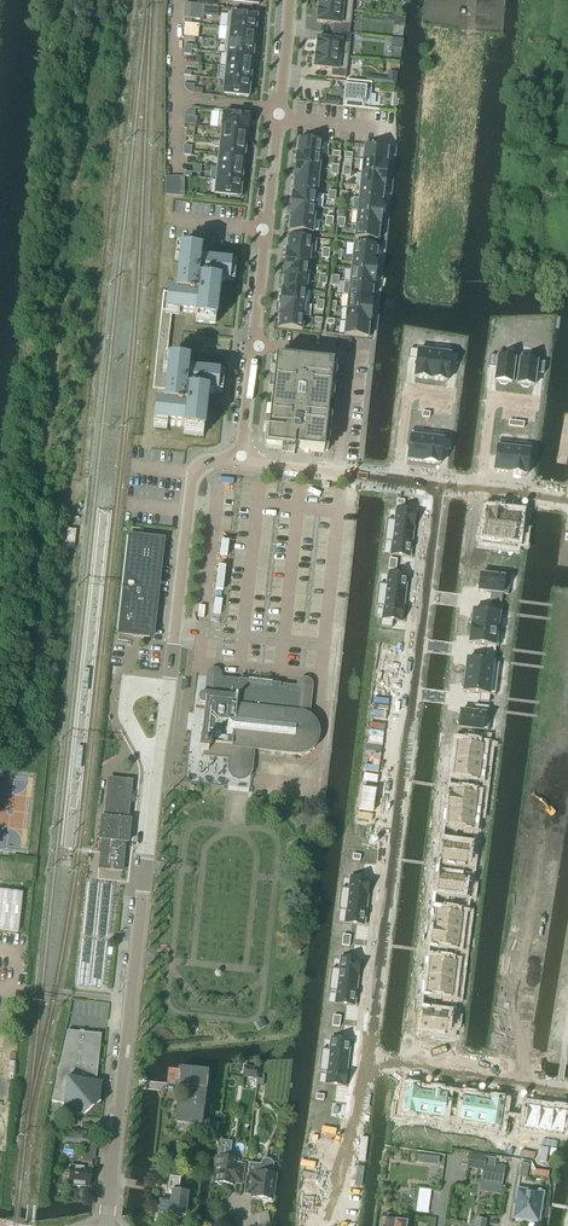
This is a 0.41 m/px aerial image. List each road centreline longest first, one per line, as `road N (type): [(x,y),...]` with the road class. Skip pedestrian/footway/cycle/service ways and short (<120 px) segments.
road 1 (tertiary): [(105,1225),(192,475),(207,462),(241,457)]
road 2 (residential): [(369,1065),(438,486)]
road 3 (tertiary): [(241,457),(286,0)]
road 4 (residential): [(567,1092),(369,1065)]
road 5 (residential): [(317,1208),(358,1128),(369,1065)]
road 6 (residential): [(480,491),(492,398),(537,405)]
road 7 (residential): [(454,395),(408,390),(396,481)]
road 8 (residential): [(241,457),(359,477)]

